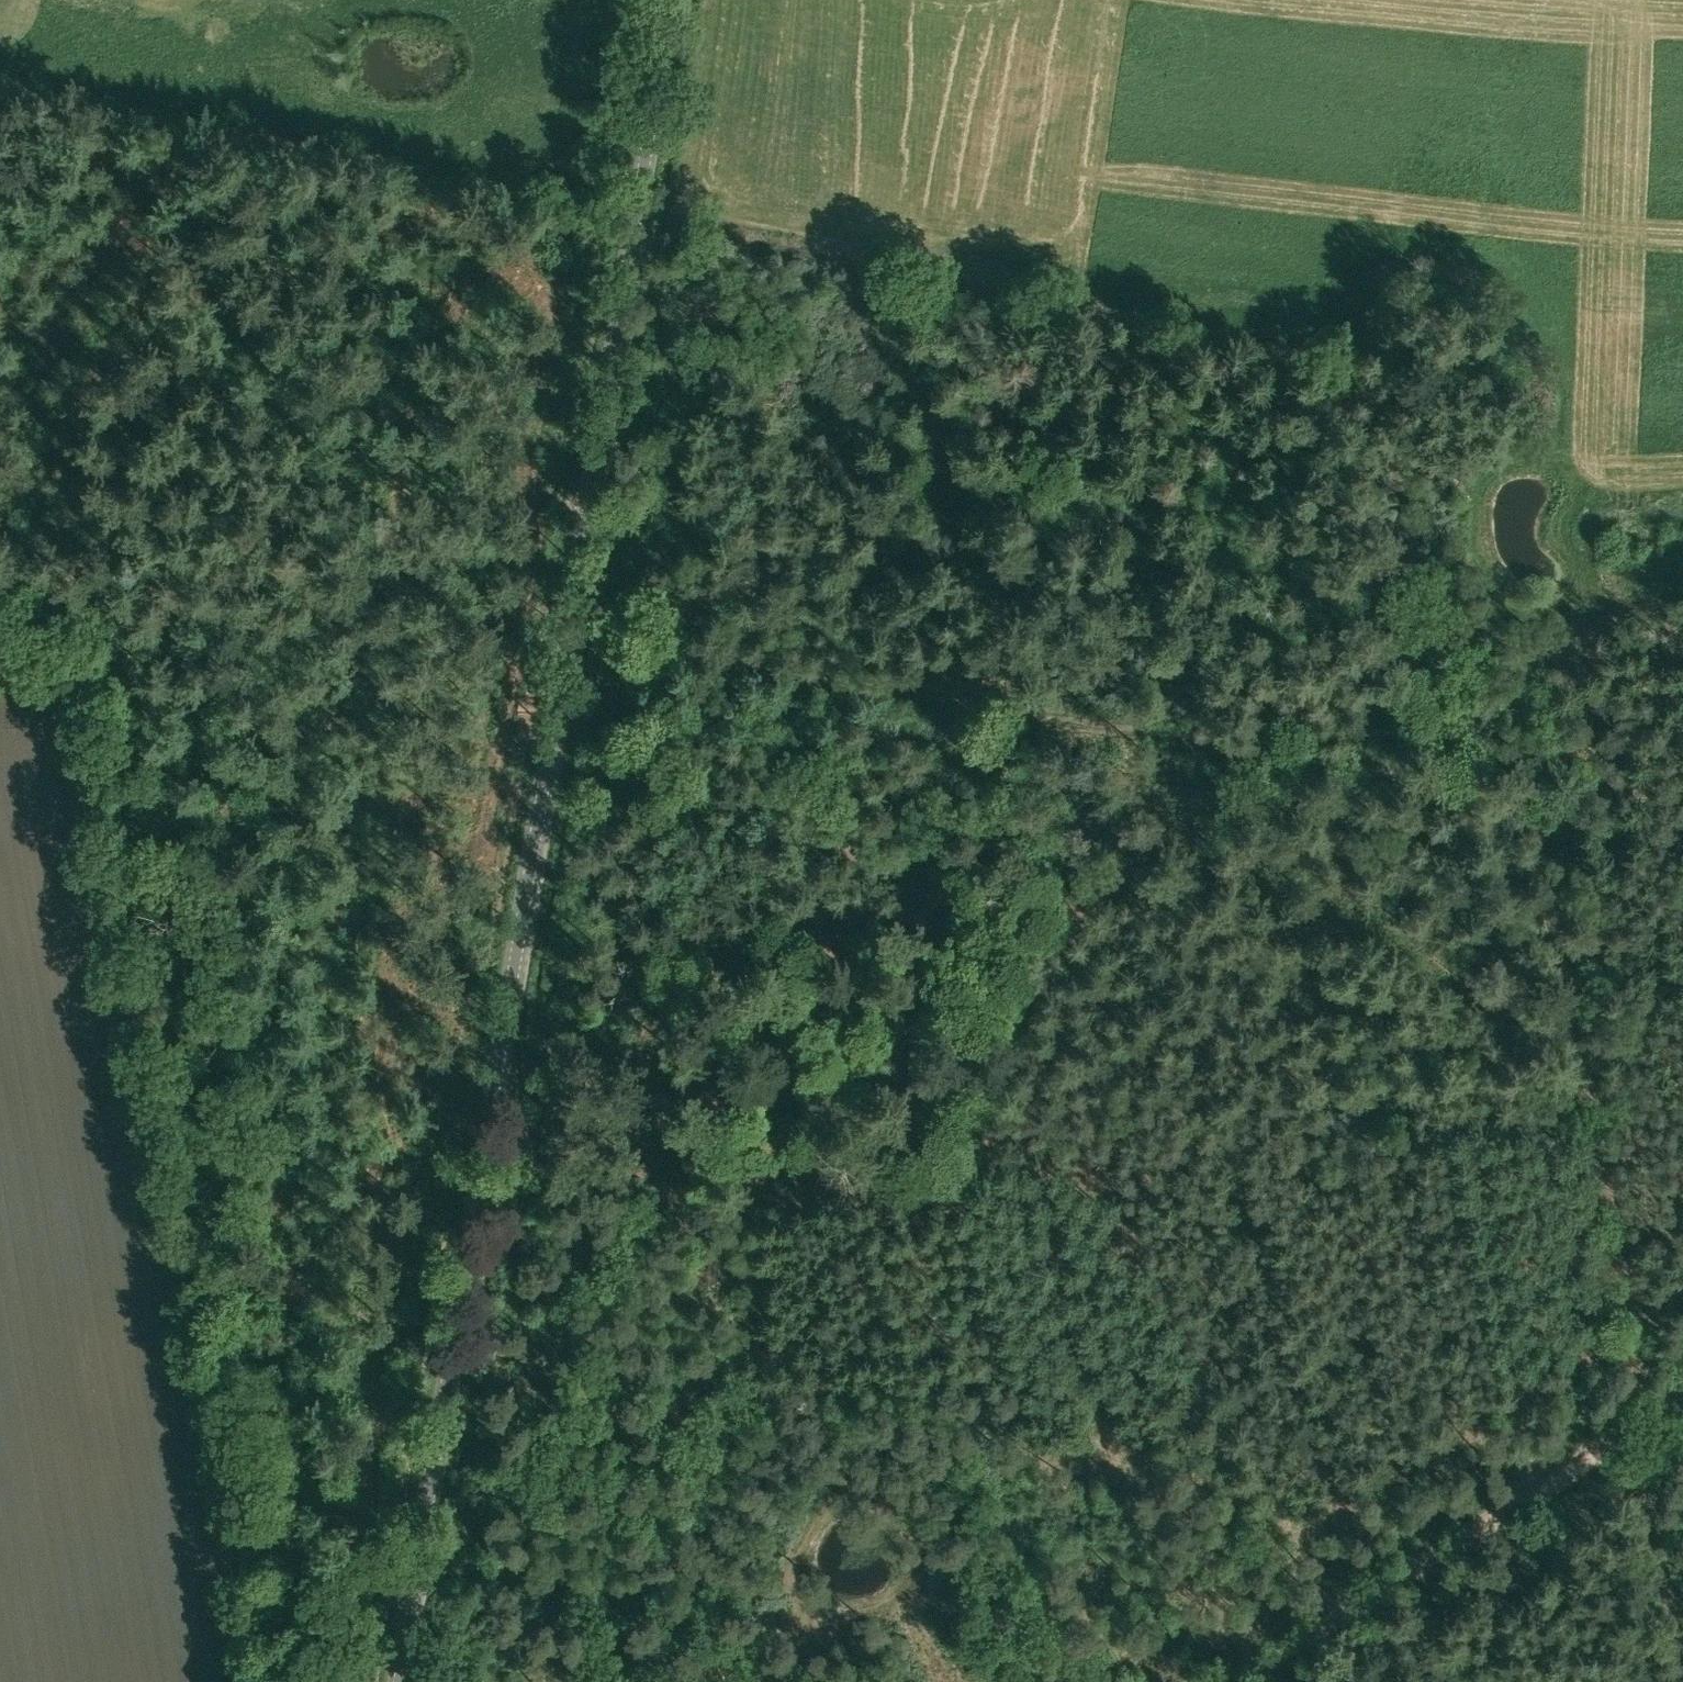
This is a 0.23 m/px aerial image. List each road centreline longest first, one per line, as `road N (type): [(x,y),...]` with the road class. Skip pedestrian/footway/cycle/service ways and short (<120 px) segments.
road 1 (tertiary): [(389,1681),(671,0)]
road 2 (track): [(1647,1425),(1223,1681)]

